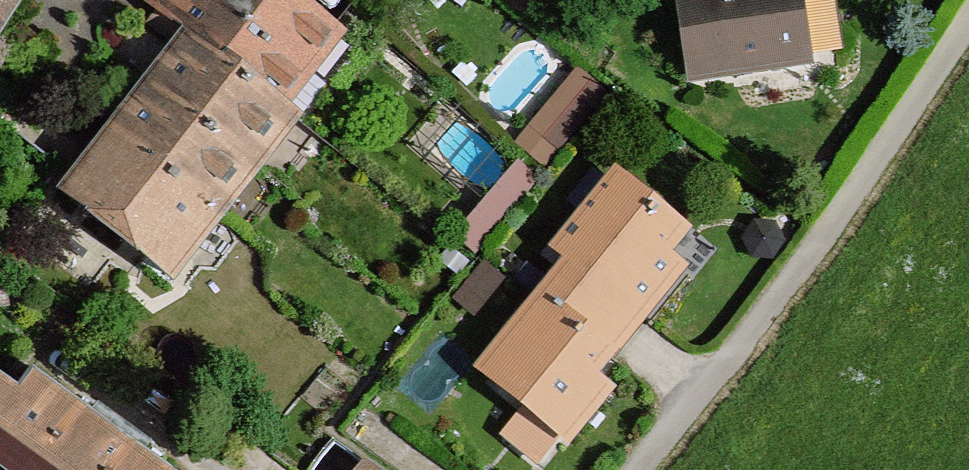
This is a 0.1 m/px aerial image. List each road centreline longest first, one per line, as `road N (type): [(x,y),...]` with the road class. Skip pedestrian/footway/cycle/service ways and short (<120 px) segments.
road 1 (residential): [(675,425),(968,27)]

